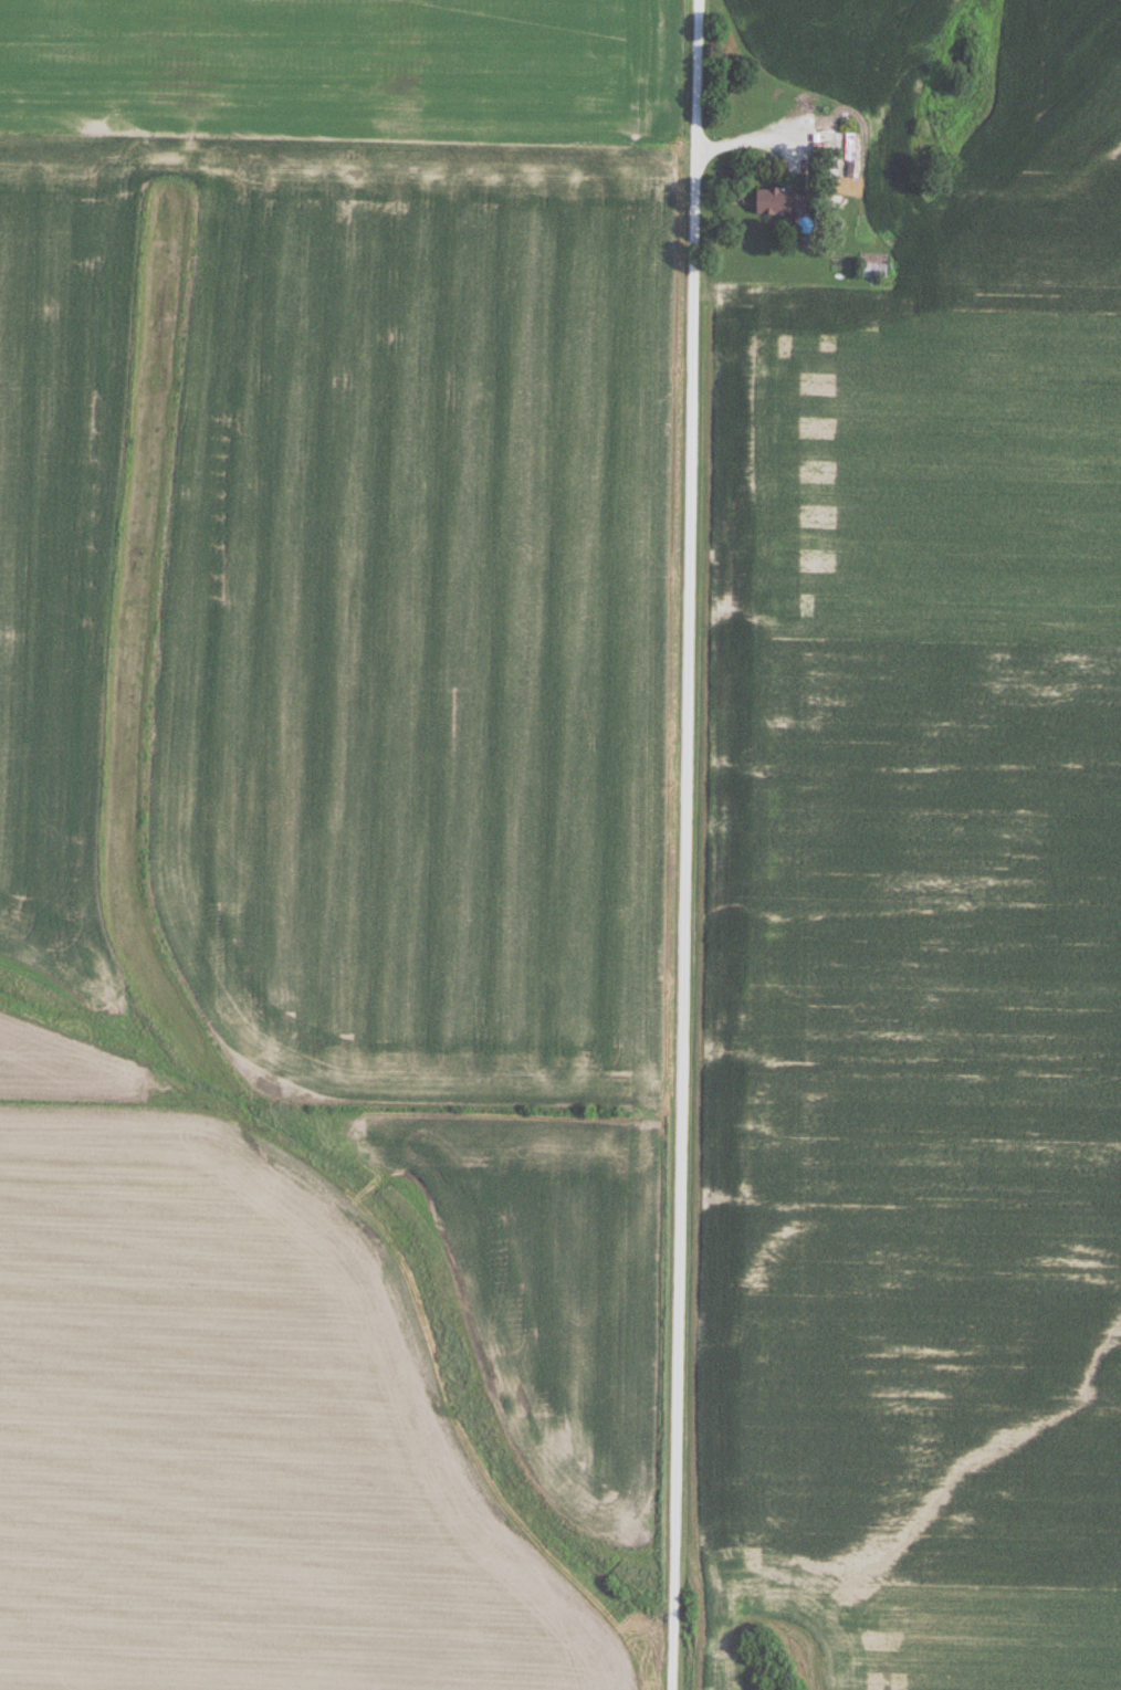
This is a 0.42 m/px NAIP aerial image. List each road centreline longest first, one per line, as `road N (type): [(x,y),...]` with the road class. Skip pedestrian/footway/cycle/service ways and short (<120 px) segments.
road 1 (residential): [(673,1689),(700,0)]

